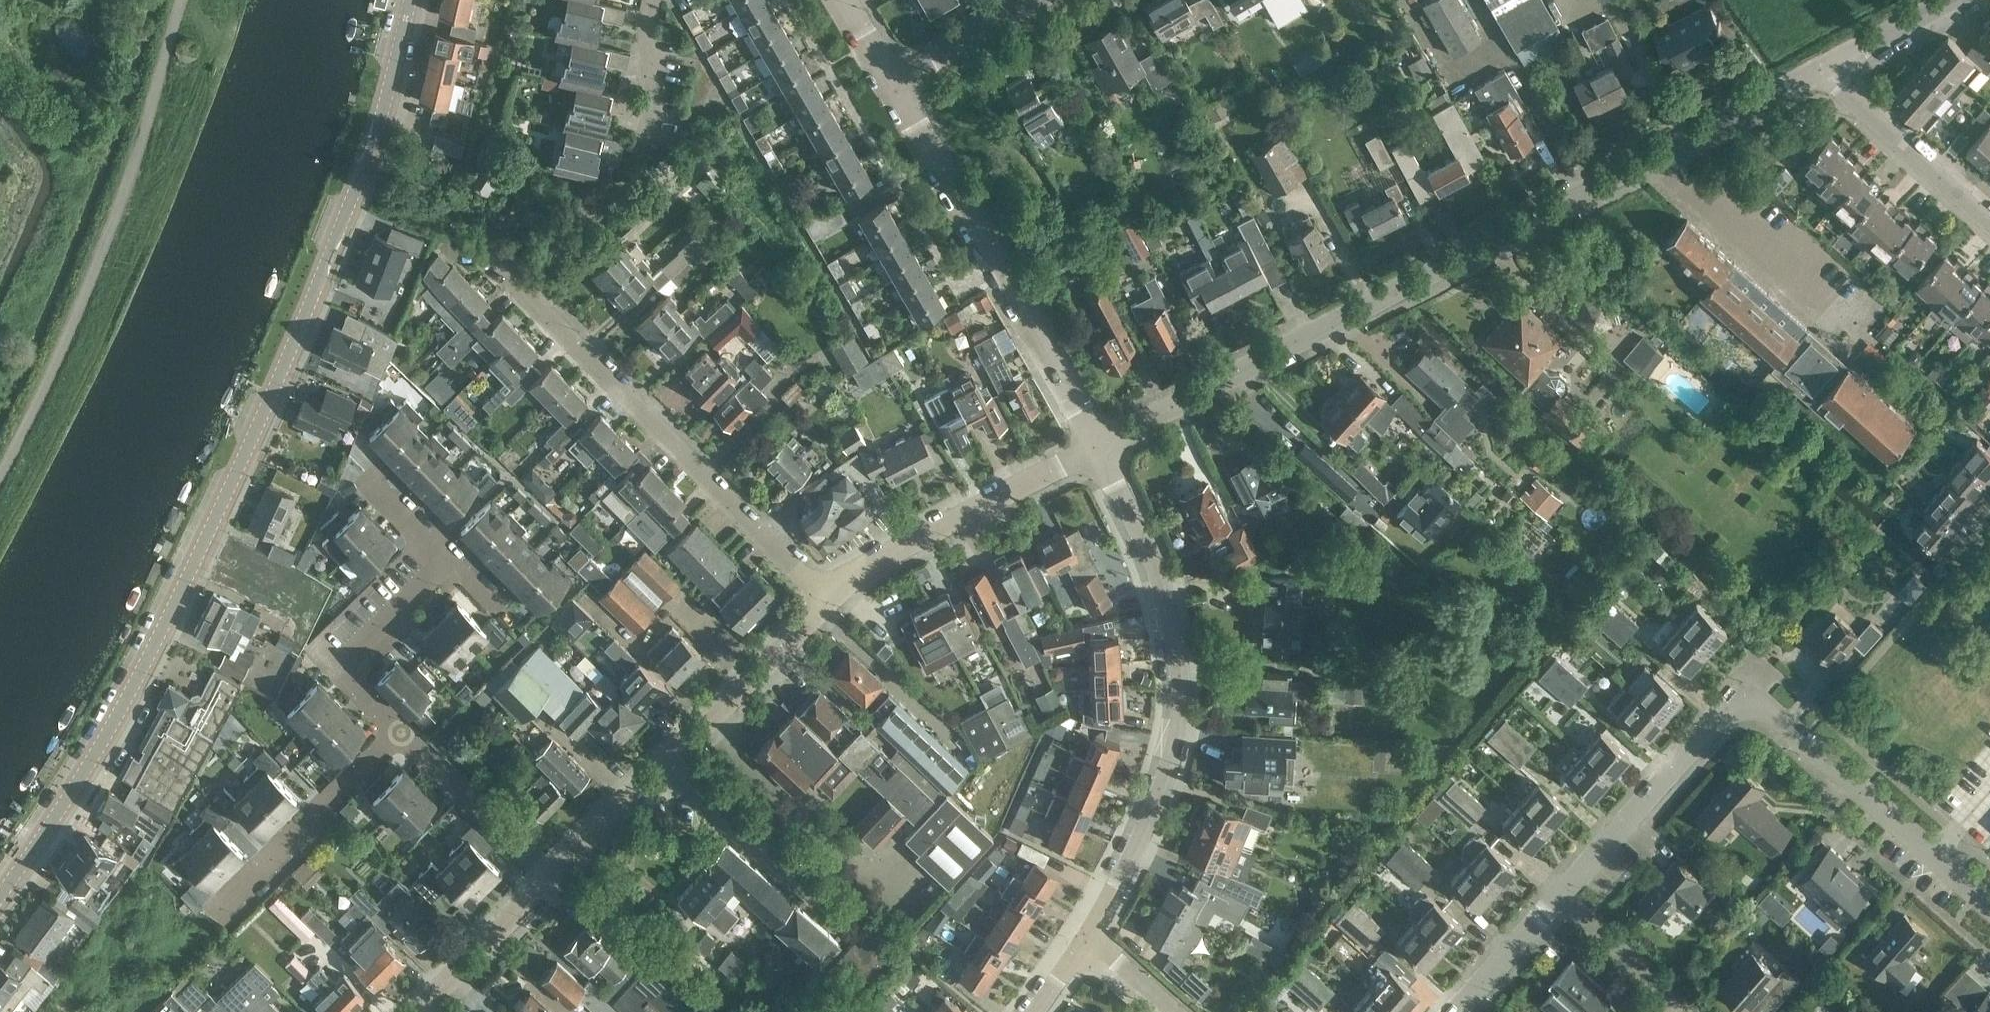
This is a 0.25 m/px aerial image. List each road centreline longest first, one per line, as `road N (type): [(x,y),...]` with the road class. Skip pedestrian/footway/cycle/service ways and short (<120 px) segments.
road 1 (tertiary): [(0,890),(161,638),(222,518),(375,145),(410,0)]
road 2 (tertiary): [(1099,446),(1831,67)]
road 3 (tertiary): [(1084,943),(1164,786),(1183,660),(1167,589),(1099,446)]
road 4 (residential): [(829,601),(489,256)]
road 5 (tertiary): [(1099,446),(901,90)]
road 6 (residential): [(547,878),(829,601)]
road 7 (residential): [(829,601),(876,559),(1099,446)]
road 8 (residential): [(1989,906),(1769,713),(1751,708)]
road 9 (residential): [(1561,896),(1726,717),(1751,708)]
road 10 (residential): [(400,732),(211,917)]
road 11 (residential): [(400,732),(343,672),(461,558)]
road 12 (residential): [(591,208),(635,176),(651,93),(655,0)]
road 13 (residential): [(1989,227),(1843,94),(1831,67)]
road 14 (residential): [(547,878),(400,732)]
road 15 (residential): [(418,1011),(547,878)]
road 16 (residential): [(1693,1011),(1561,896)]
road 17 (residential): [(1458,1011),(1561,896)]
road 18 (tertiary): [(1831,67),(1959,0)]
road 19 (residential): [(901,90),(1021,14)]
road 20 (residential): [(461,558),(360,459)]

